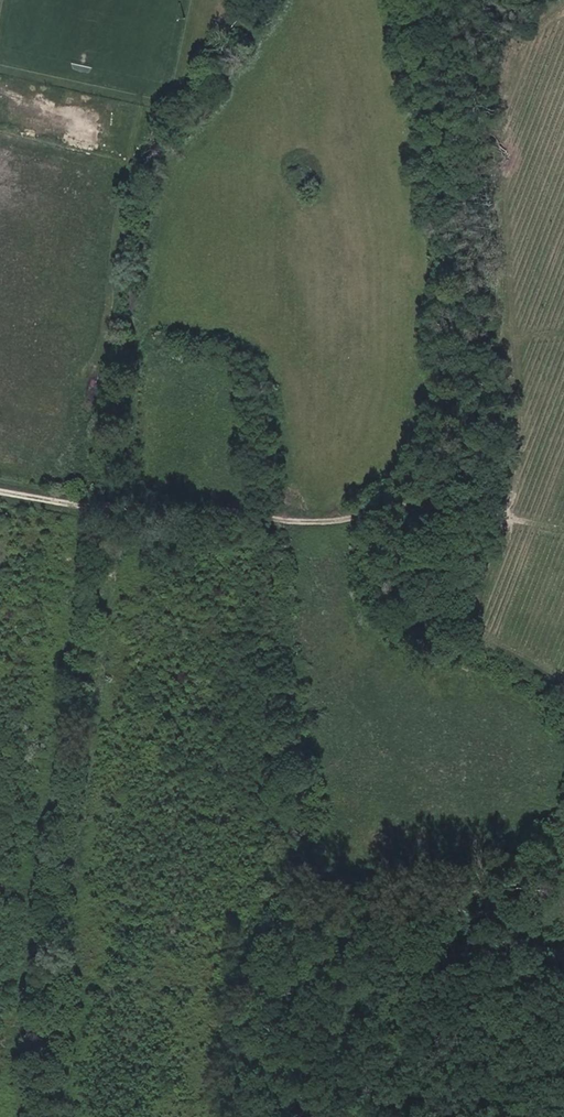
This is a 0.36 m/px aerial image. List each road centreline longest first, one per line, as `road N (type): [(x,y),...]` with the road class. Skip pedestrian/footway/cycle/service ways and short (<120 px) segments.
road 1 (track): [(0,493),(281,520),(329,522),(403,506),(508,519)]

